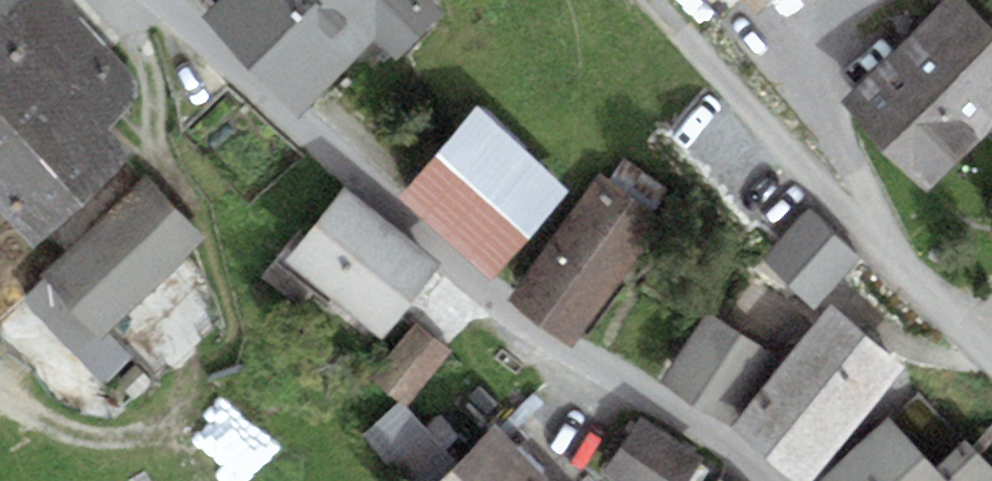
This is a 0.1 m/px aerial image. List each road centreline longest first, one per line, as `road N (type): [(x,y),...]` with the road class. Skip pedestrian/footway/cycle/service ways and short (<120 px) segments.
road 1 (unclassified): [(150,0),(530,332),(610,385),(732,448),(756,480)]
road 2 (residential): [(991,351),(809,173),(649,0)]

